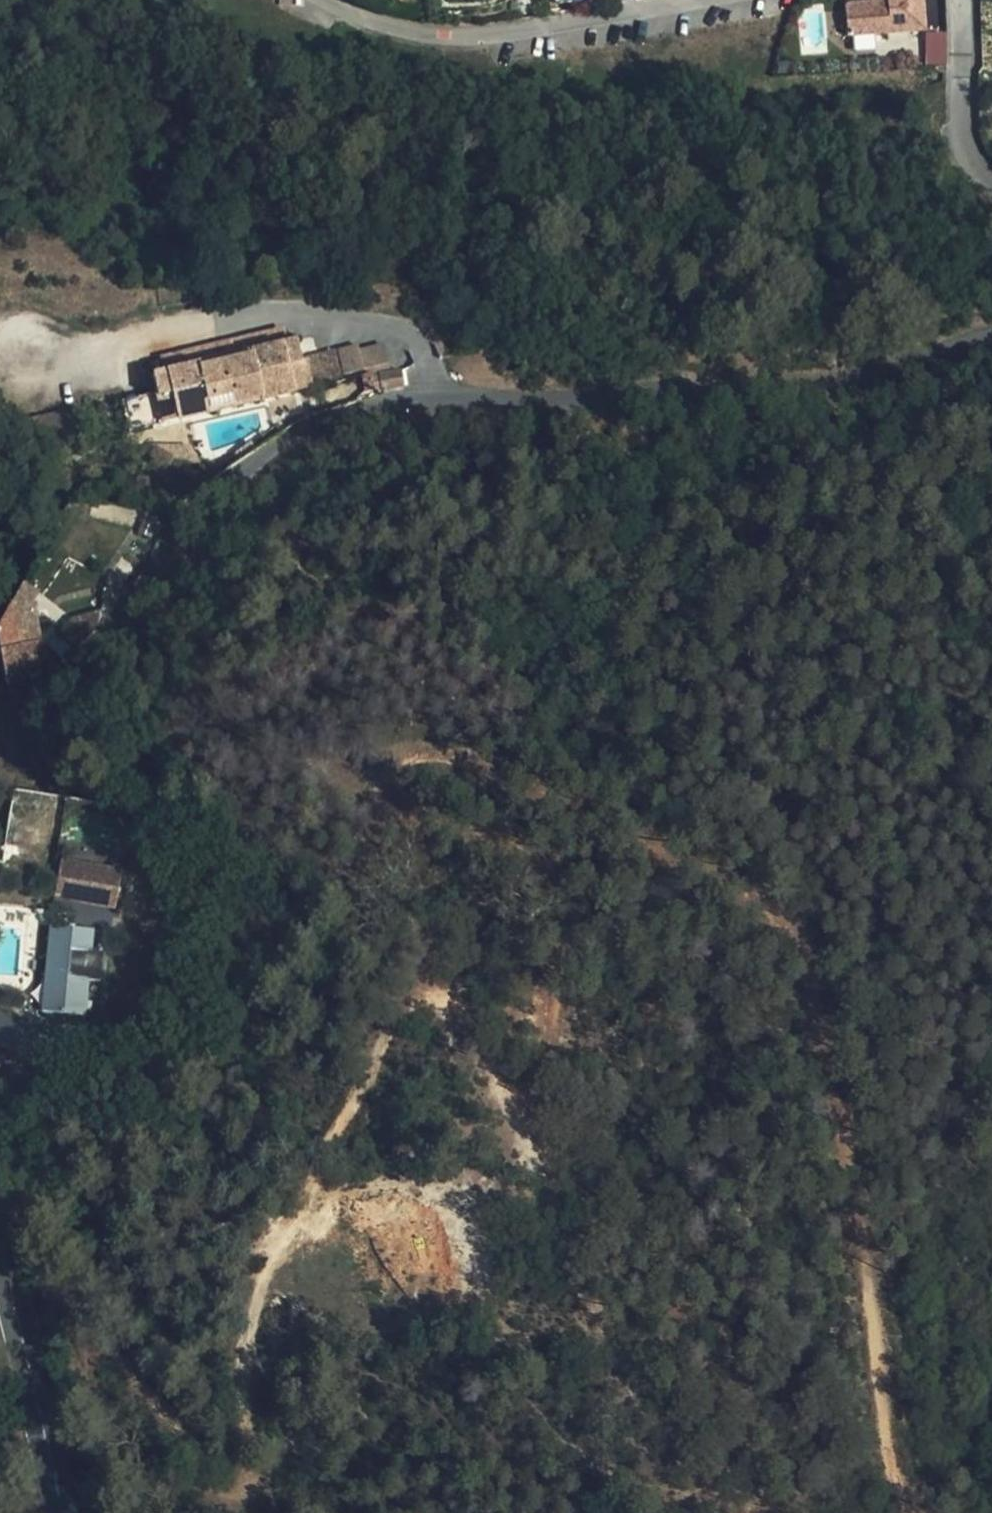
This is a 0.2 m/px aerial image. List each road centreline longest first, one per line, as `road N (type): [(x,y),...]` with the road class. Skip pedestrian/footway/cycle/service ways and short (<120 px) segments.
road 1 (track): [(925,1512),(885,1405),(820,989),(800,947),(701,878),(515,793),(388,765),(395,816),(554,890),(601,1039),(535,1099),(474,1007),(444,1013),(310,1270),(276,1367),(277,1471),(221,1478),(99,1316),(85,1282),(20,1336)]
road 2 (residential): [(991,348),(783,396),(333,418),(259,453),(153,554),(138,595),(0,722)]
road 3 (residential): [(292,0),(433,54),(495,58),(673,28),(751,0)]
road 4 (track): [(535,1099),(560,1244),(599,1342),(724,1512)]
road 5 (secondary): [(0,1245),(64,1512)]
road 6 (residential): [(991,209),(958,137),(956,107),(969,56),(963,0)]

